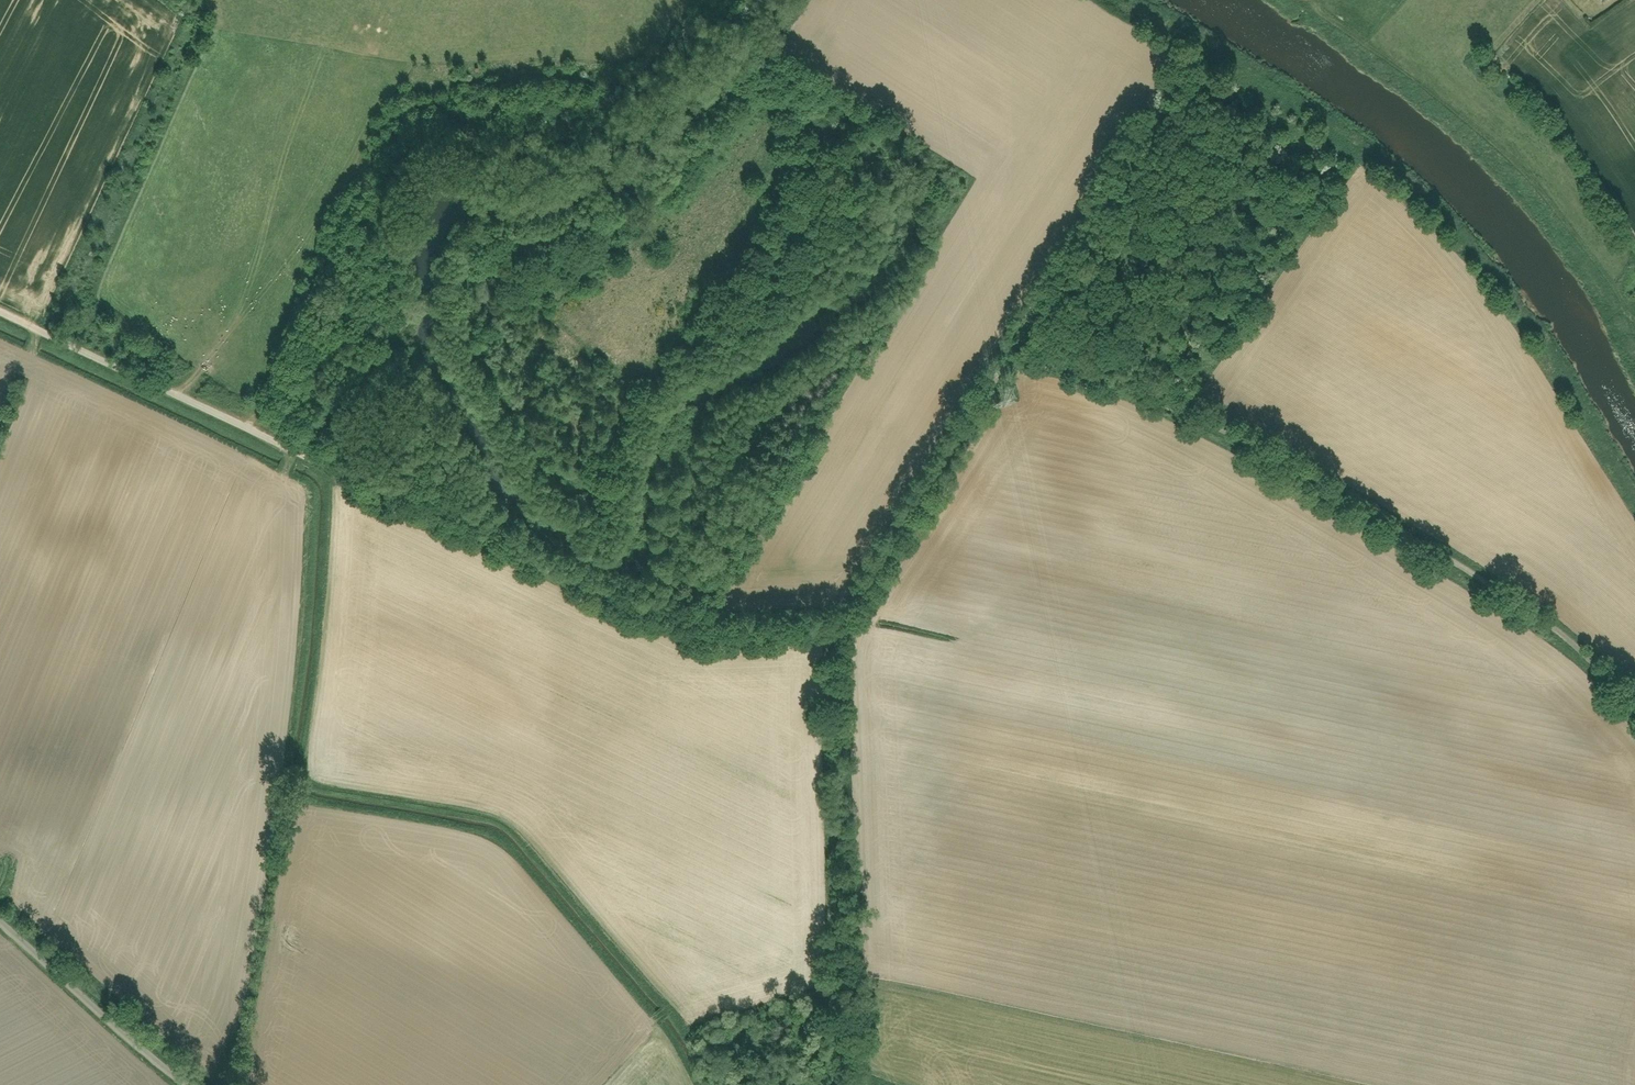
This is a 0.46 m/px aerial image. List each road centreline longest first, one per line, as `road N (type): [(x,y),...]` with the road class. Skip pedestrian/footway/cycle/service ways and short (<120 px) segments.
road 1 (track): [(0,314),(655,621),(710,637),(763,639),(832,627),(998,361),(1094,369),(1215,418),(1433,535),(1525,598),(1634,701)]
road 2 (track): [(832,627),(832,1084)]
road 3 (track): [(1041,359),(1202,140)]
road 4 (unclassified): [(0,924),(186,1084)]

